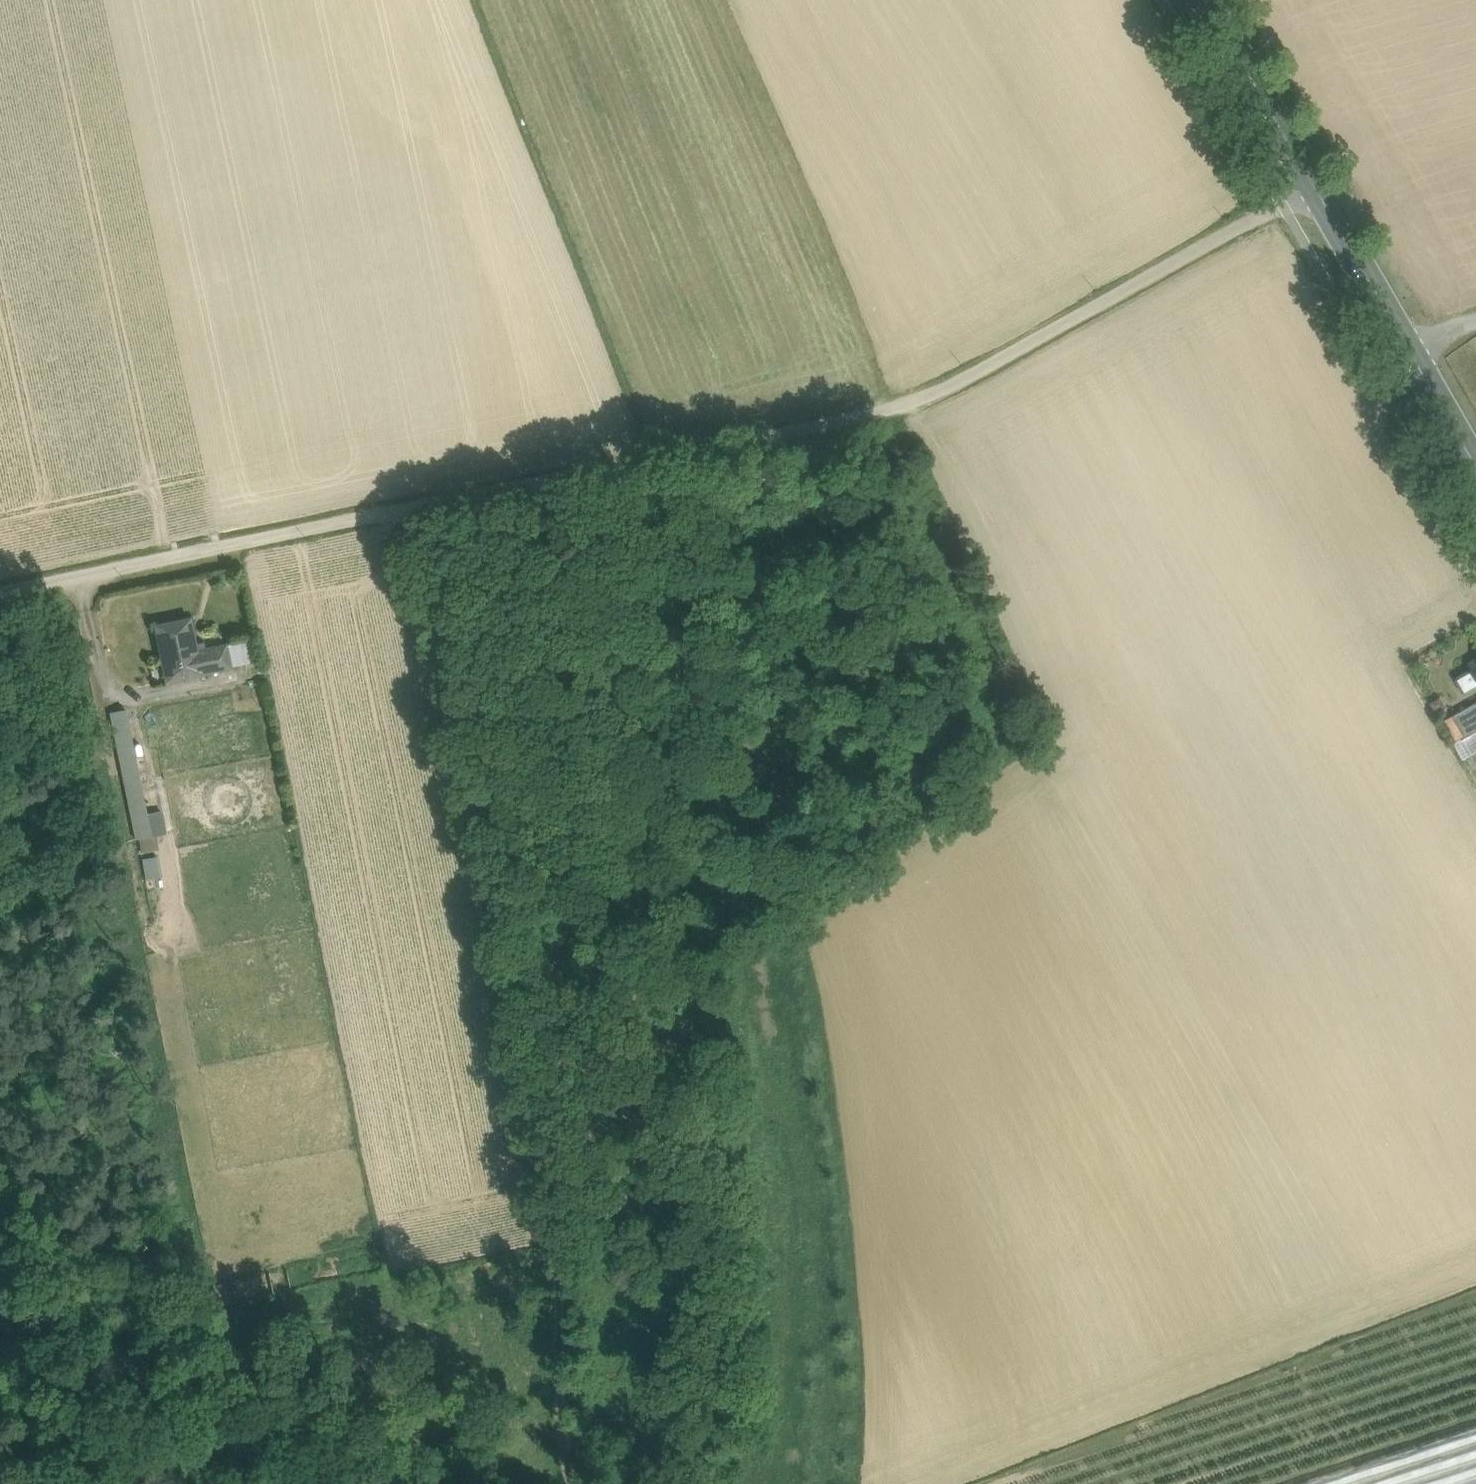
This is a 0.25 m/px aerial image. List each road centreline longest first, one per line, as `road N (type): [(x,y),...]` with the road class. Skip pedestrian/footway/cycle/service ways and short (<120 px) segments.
road 1 (unclassified): [(1312,184),(964,382),(804,432),(0,592)]
road 2 (track): [(571,1483),(550,1224),(397,510)]
road 3 (primary): [(1312,184),(1475,465)]
road 4 (primary): [(1200,0),(1312,184)]

